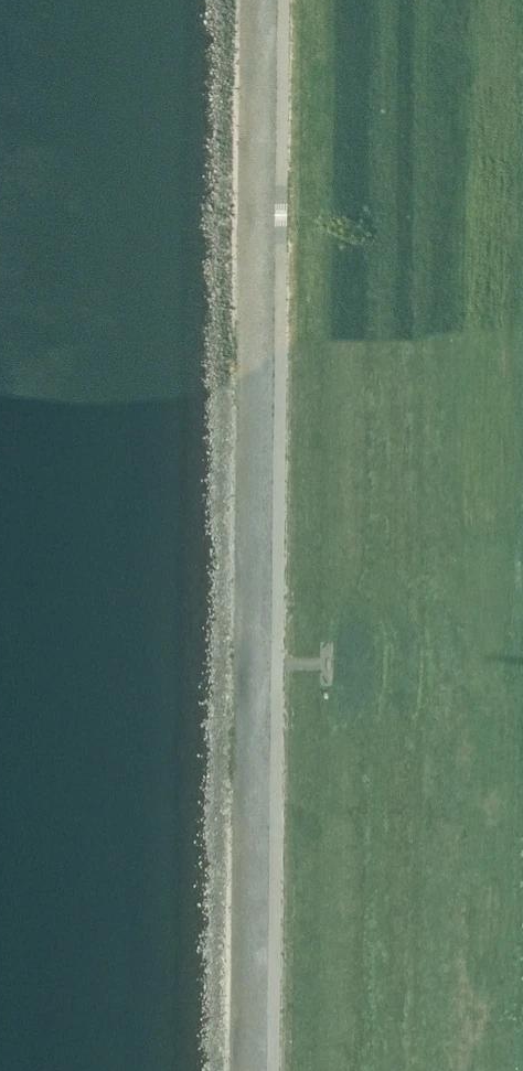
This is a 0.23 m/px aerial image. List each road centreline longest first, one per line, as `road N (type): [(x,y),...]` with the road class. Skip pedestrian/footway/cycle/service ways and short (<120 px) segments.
road 1 (unclassified): [(272,1070),(283,0)]

